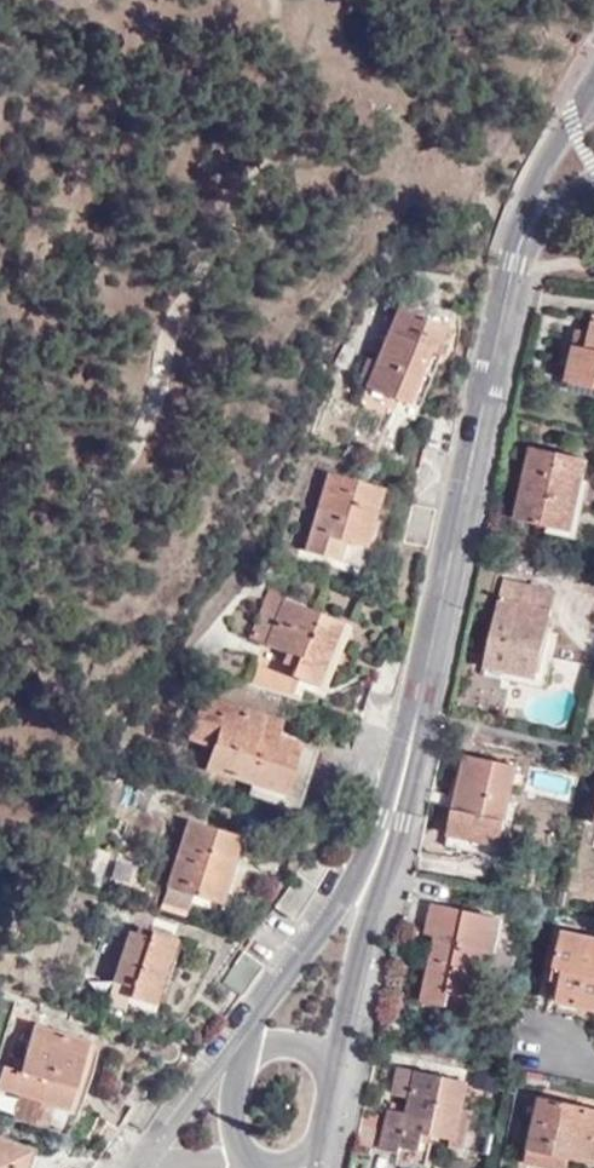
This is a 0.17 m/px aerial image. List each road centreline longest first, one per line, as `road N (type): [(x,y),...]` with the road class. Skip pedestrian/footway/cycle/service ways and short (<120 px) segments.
road 1 (residential): [(389,833),(522,240)]
road 2 (track): [(0,619),(129,467),(156,417),(177,312),(237,225),(286,119)]
road 3 (residential): [(389,833),(271,997),(242,1055)]
road 4 (residential): [(332,1072),(389,833)]
road 5 (residential): [(242,1055),(211,1079),(153,1167)]
road 6 (residential): [(576,113),(551,152),(522,240)]

